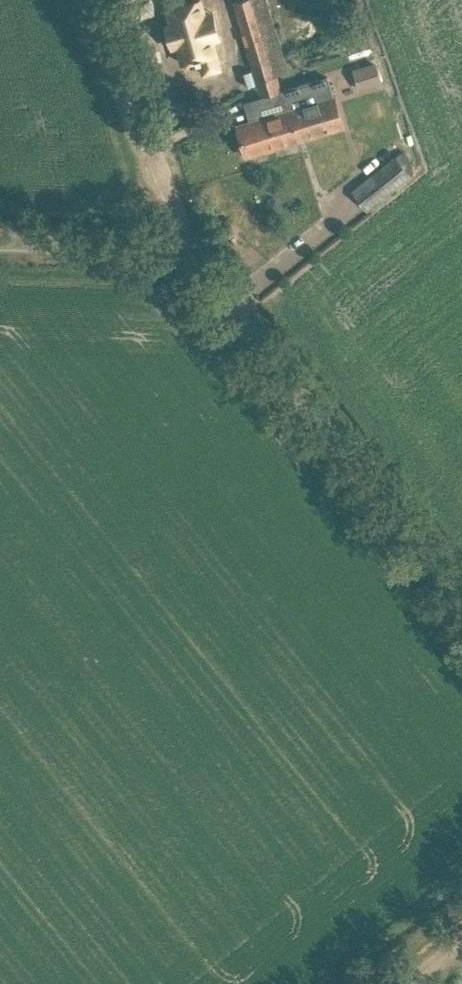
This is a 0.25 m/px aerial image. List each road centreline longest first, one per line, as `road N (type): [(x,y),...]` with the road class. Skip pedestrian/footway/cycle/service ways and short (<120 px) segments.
road 1 (unclassified): [(461,597),(192,265),(156,247),(0,243)]
road 2 (track): [(103,0),(149,151),(182,220),(175,253)]

